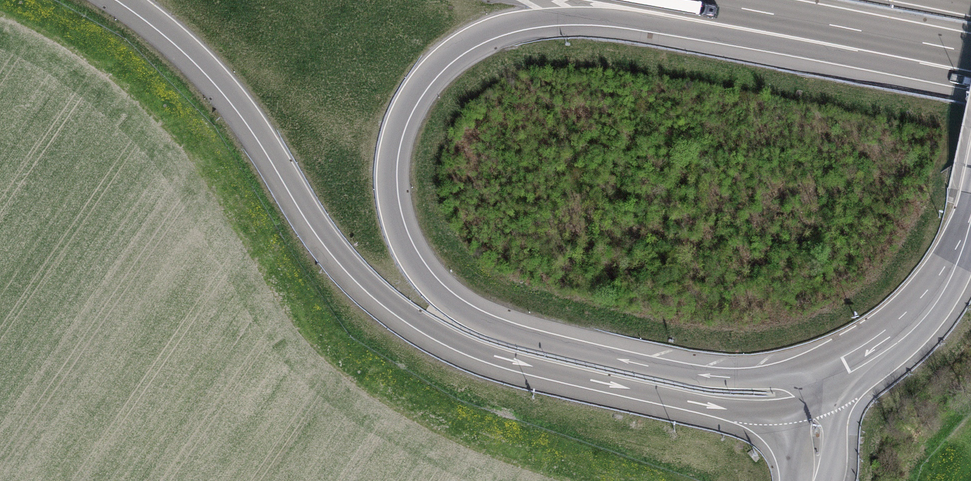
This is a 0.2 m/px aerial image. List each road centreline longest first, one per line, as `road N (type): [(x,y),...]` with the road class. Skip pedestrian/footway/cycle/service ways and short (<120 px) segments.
road 1 (motorway): [(816,381),(681,373),(476,317),(434,287),(409,256),(388,171),(395,133),(418,86),(452,52),(497,29),(577,17),(831,26)]
road 2 (motorway): [(129,0),(211,69),(337,249),(413,319),(519,364),(752,412)]
road 3 (secondary): [(970,217),(944,276),(914,316),(816,381)]
road 4 (motorway): [(690,0),(831,26)]
road 5 (motorway): [(831,26),(970,53)]

